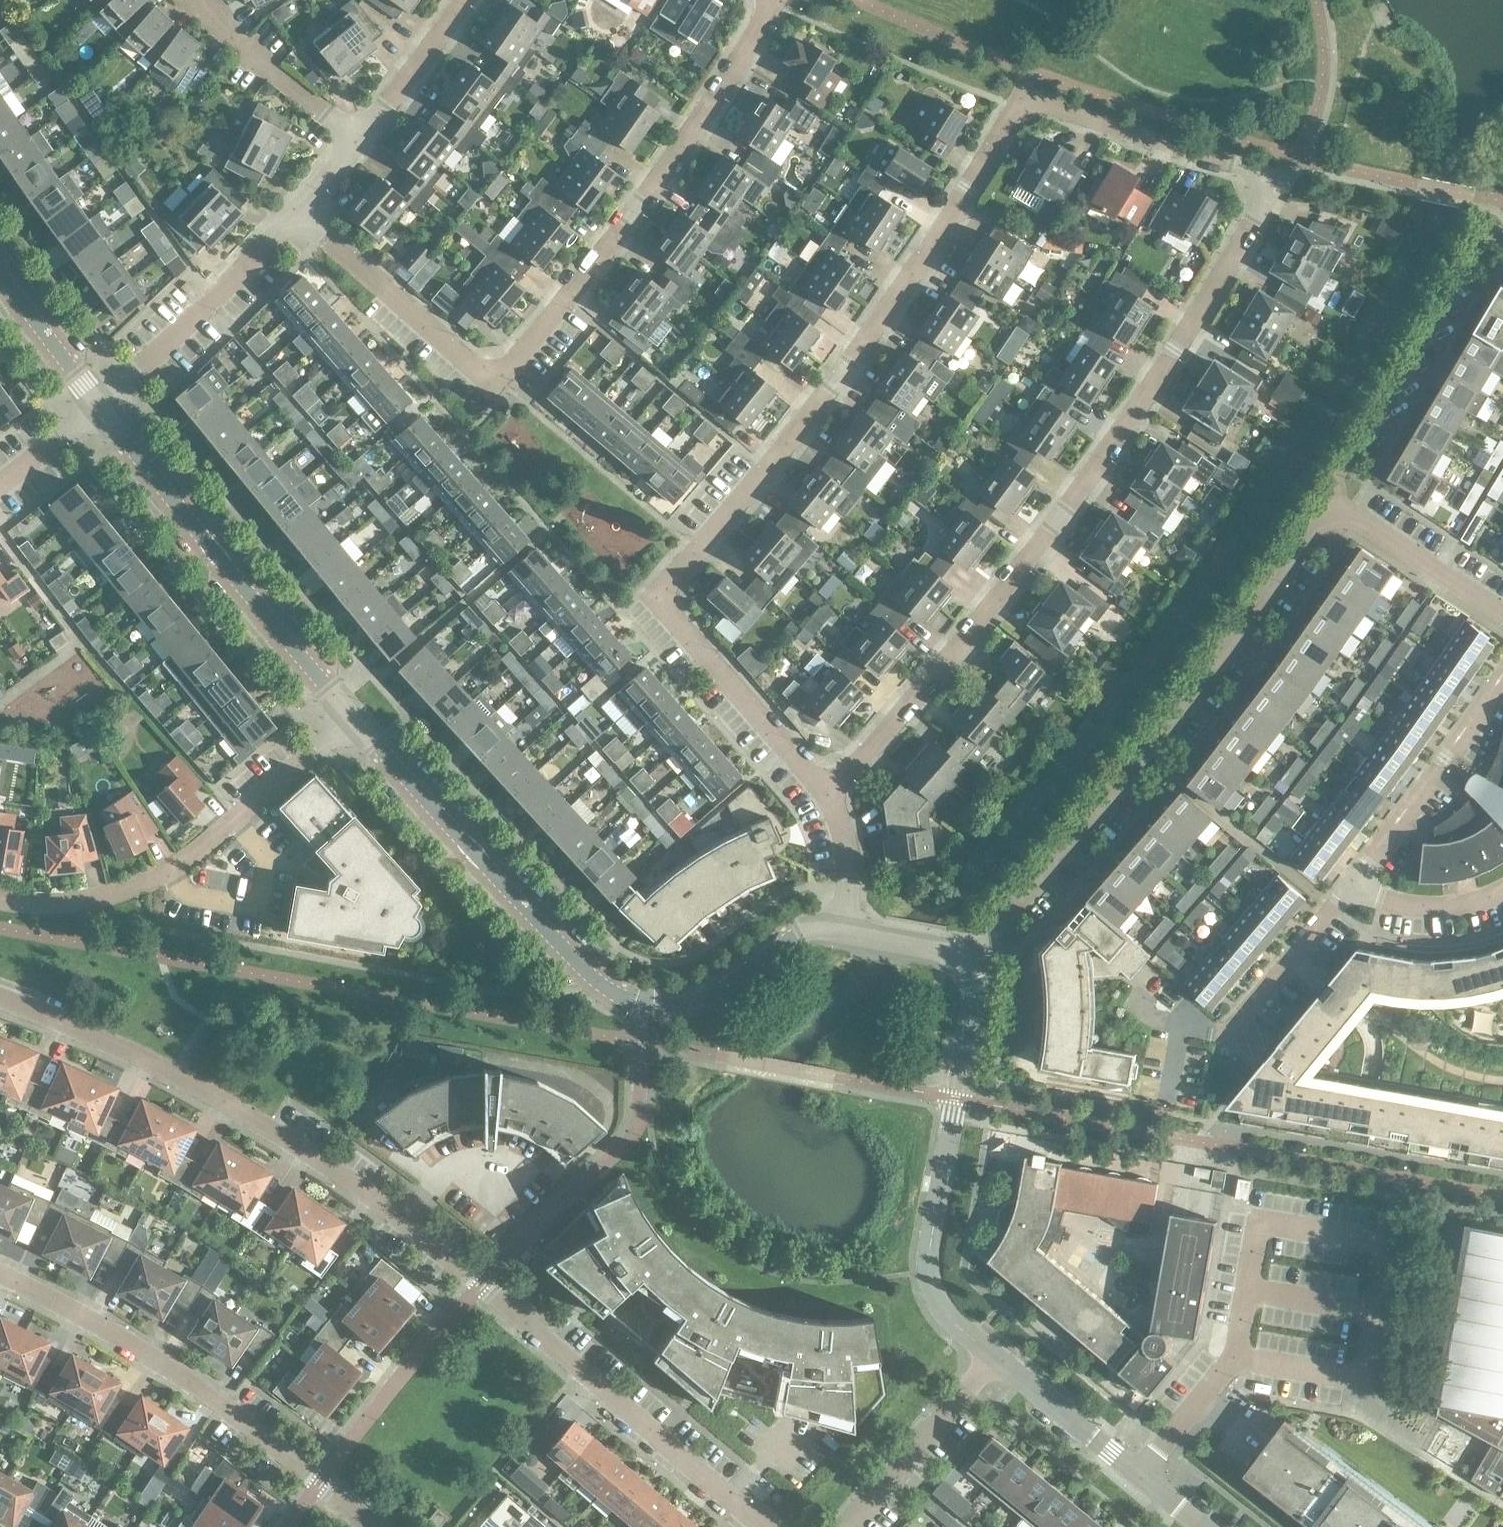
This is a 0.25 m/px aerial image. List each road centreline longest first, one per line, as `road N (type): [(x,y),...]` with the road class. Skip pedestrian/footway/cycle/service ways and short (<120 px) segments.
road 1 (residential): [(827,796),(1060,518),(1278,179),(1024,92),(969,189),(838,377),(668,587)]
road 2 (residential): [(843,928),(782,950),(731,989),(677,1005),(616,995),(350,721)]
road 3 (residential): [(974,952),(1241,630),(1328,502)]
road 4 (residential): [(483,1286),(361,1189),(248,1116),(0,997)]
road 5 (residential): [(504,369),(636,211),(779,0)]
road 6 (residential): [(988,1359),(945,1318),(928,1262),(975,990),(974,952)]
road 7 (residential): [(0,900),(74,902),(153,880),(350,721)]
road 8 (residential): [(350,721),(99,407)]
road 9 (residential): [(317,1485),(222,1403),(113,1330),(0,1275)]
road 10 (residential): [(761,1526),(483,1286)]
road 11 (residential): [(1328,502),(1455,278),(1502,231)]
road 12 (residential): [(99,407),(295,211)]
road 13 (residential): [(1204,1526),(988,1359)]
road 14 (residential): [(827,796),(680,631),(666,608),(668,587)]
road 15 (residential): [(504,369),(470,364),(295,211)]
road 16 (residential): [(317,1485),(483,1286)]
road 17 (residential): [(1502,673),(1354,883)]
road 18 (residential): [(1354,883),(1225,1037),(1173,1023)]
road 19 (residential): [(988,1359),(848,1526)]
road 20 (residential): [(361,138),(198,0)]
road 21 (residential): [(1502,617),(1359,519)]
road 22 (residential): [(361,138),(464,0)]
road 23 (residential): [(99,407),(0,269)]
road 24 (residential): [(1354,883),(1375,897),(1421,907),(1466,905),(1502,891)]
road 25 (residential): [(843,928),(849,857),(827,796)]
road 26 (residential): [(974,952),(843,928)]
road 27 (residential): [(99,407),(0,485)]

